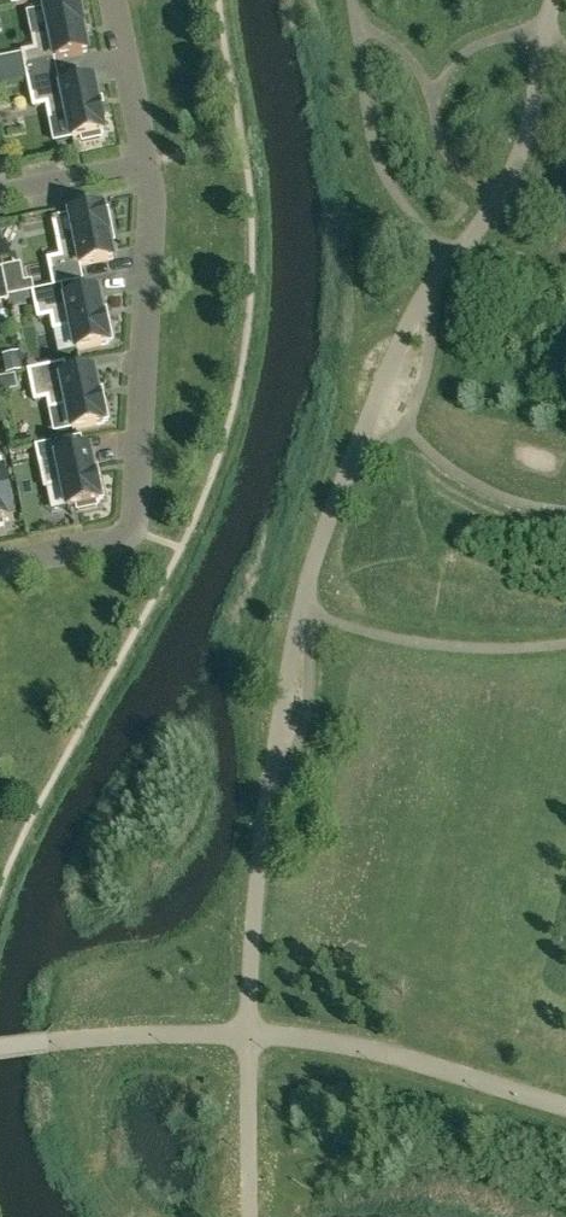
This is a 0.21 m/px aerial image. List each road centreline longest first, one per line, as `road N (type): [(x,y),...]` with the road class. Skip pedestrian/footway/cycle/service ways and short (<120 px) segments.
road 1 (residential): [(0,568),(112,545),(135,528),(156,194),(151,161)]
road 2 (residential): [(115,0),(151,161)]
road 3 (residential): [(0,192),(151,161)]

